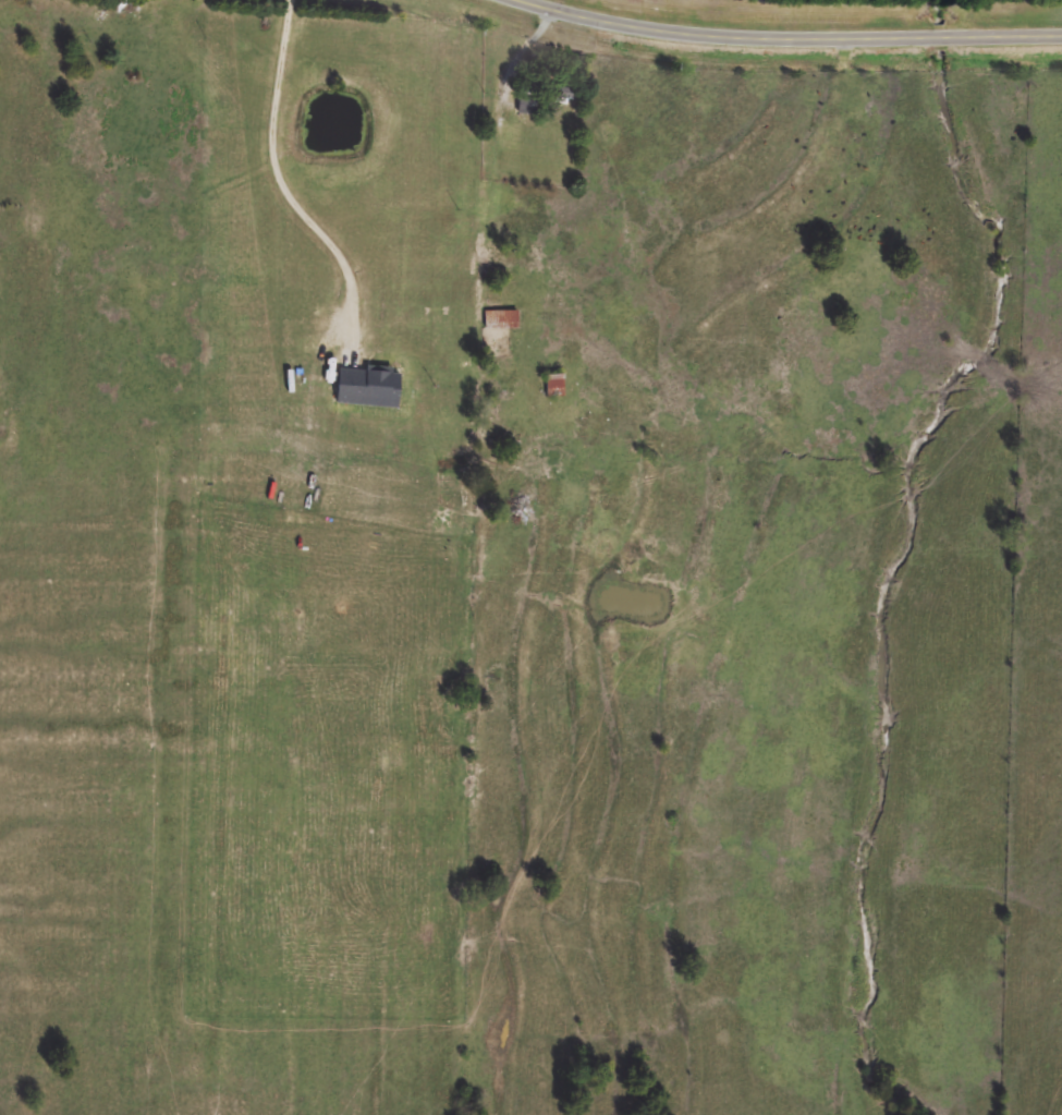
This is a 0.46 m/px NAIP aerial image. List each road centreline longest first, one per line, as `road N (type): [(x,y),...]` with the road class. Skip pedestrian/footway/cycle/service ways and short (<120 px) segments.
road 1 (tertiary): [(1061,28),(715,36),(523,0)]

